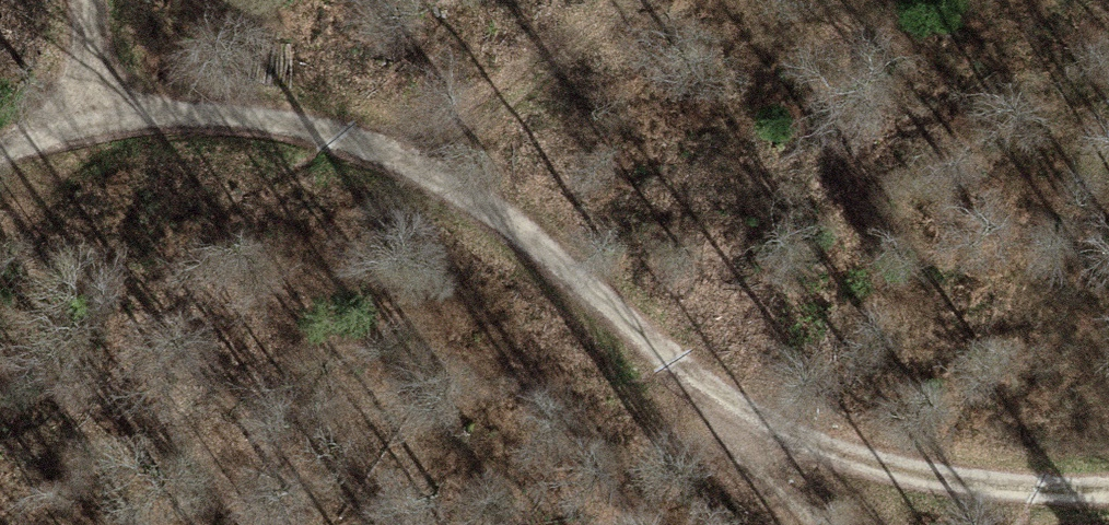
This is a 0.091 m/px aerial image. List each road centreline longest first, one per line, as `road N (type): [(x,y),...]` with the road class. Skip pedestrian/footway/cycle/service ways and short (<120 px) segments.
road 1 (track): [(0,151),(79,126),(210,116),(372,143),(497,211),(733,411),(788,511),(811,524)]
road 2 (track): [(733,411),(940,481),(1108,486)]
road 3 (track): [(79,126),(95,34),(89,0)]

